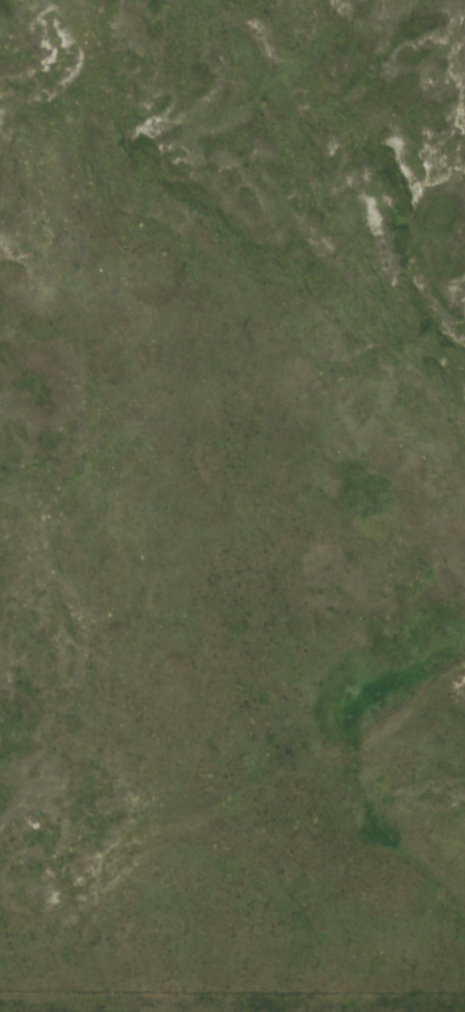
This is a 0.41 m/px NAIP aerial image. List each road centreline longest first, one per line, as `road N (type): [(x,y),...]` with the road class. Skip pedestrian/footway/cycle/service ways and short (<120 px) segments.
road 1 (track): [(0,951),(23,950),(59,925),(180,825),(344,763),(464,662)]

